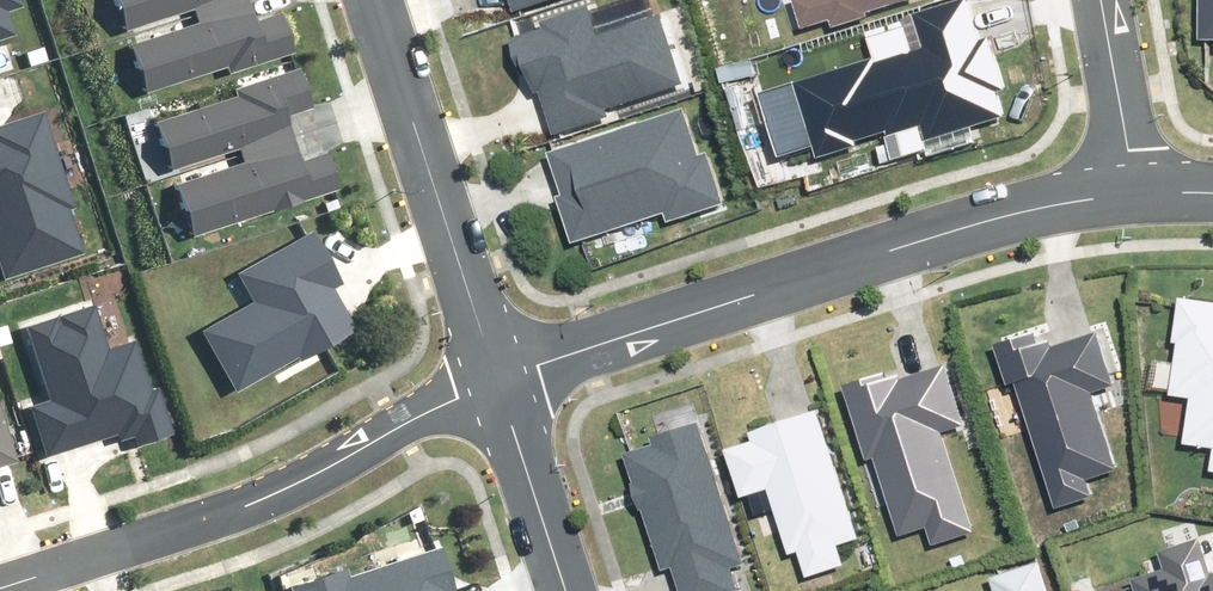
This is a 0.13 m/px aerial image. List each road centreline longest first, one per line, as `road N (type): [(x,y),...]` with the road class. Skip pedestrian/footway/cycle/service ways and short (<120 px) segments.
road 1 (residential): [(497,370),(684,294),(974,208),(1135,177)]
road 2 (residential): [(0,578),(275,476),(497,370)]
road 3 (residential): [(366,0),(497,370)]
road 4 (residential): [(497,370),(569,590)]
road 5 (residential): [(1135,177),(1104,0)]

